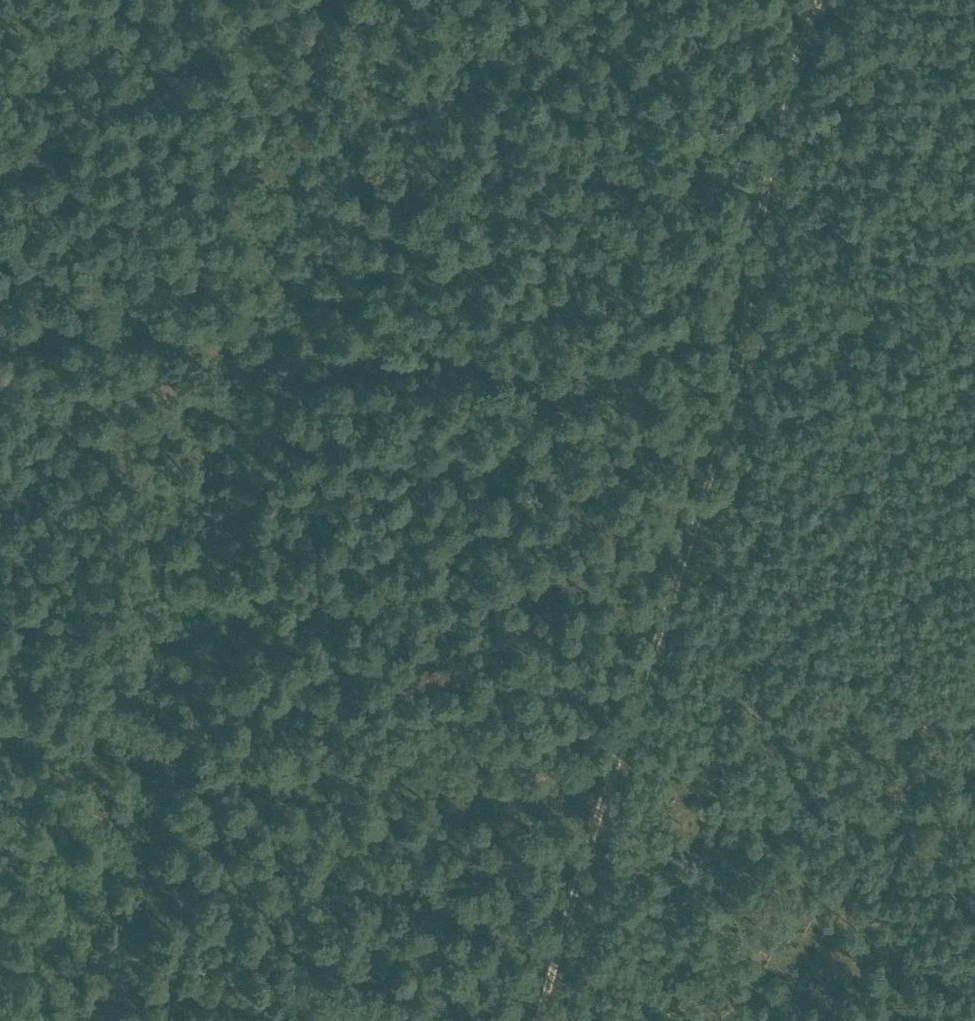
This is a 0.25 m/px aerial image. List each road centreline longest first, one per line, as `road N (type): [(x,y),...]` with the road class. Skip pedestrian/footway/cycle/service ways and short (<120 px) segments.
road 1 (track): [(810,0),(770,151),(745,325),(542,1020)]

